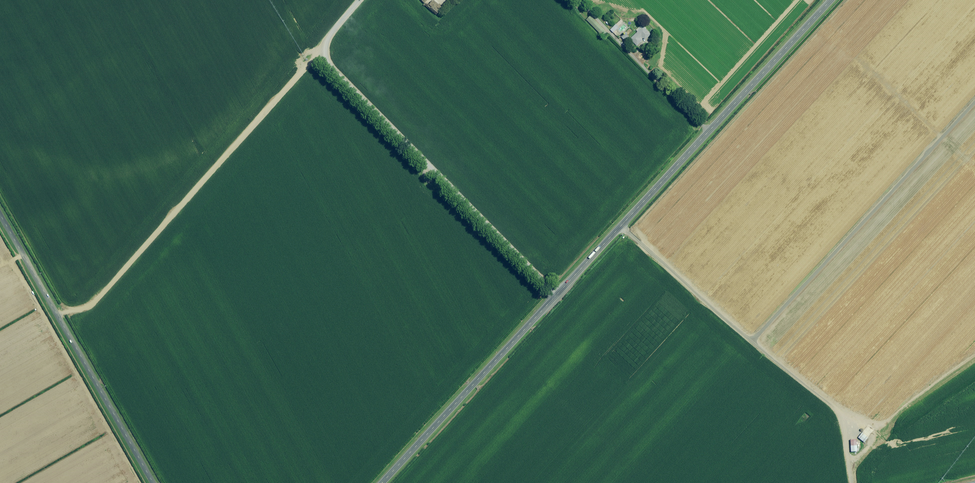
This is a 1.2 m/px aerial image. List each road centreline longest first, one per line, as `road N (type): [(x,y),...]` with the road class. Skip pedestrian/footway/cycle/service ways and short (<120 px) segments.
road 1 (secondary): [(383,482),(831,0)]
road 2 (unclassified): [(153,482),(0,214)]

